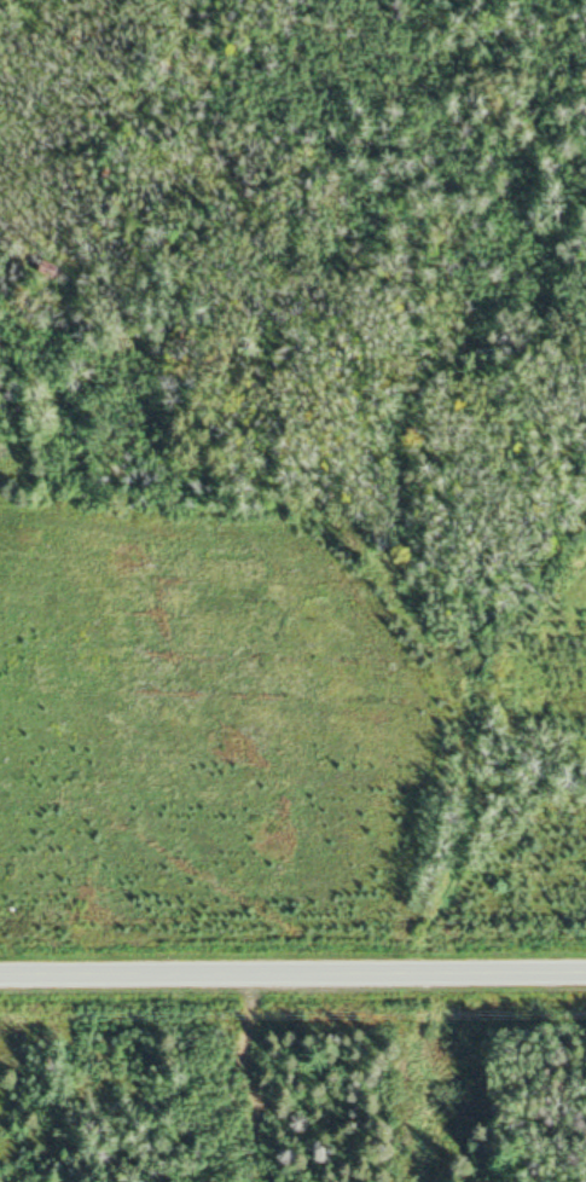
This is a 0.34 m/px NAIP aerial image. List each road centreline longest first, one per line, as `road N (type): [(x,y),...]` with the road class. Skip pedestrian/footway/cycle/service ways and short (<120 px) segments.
road 1 (residential): [(585,973),(0,973)]

